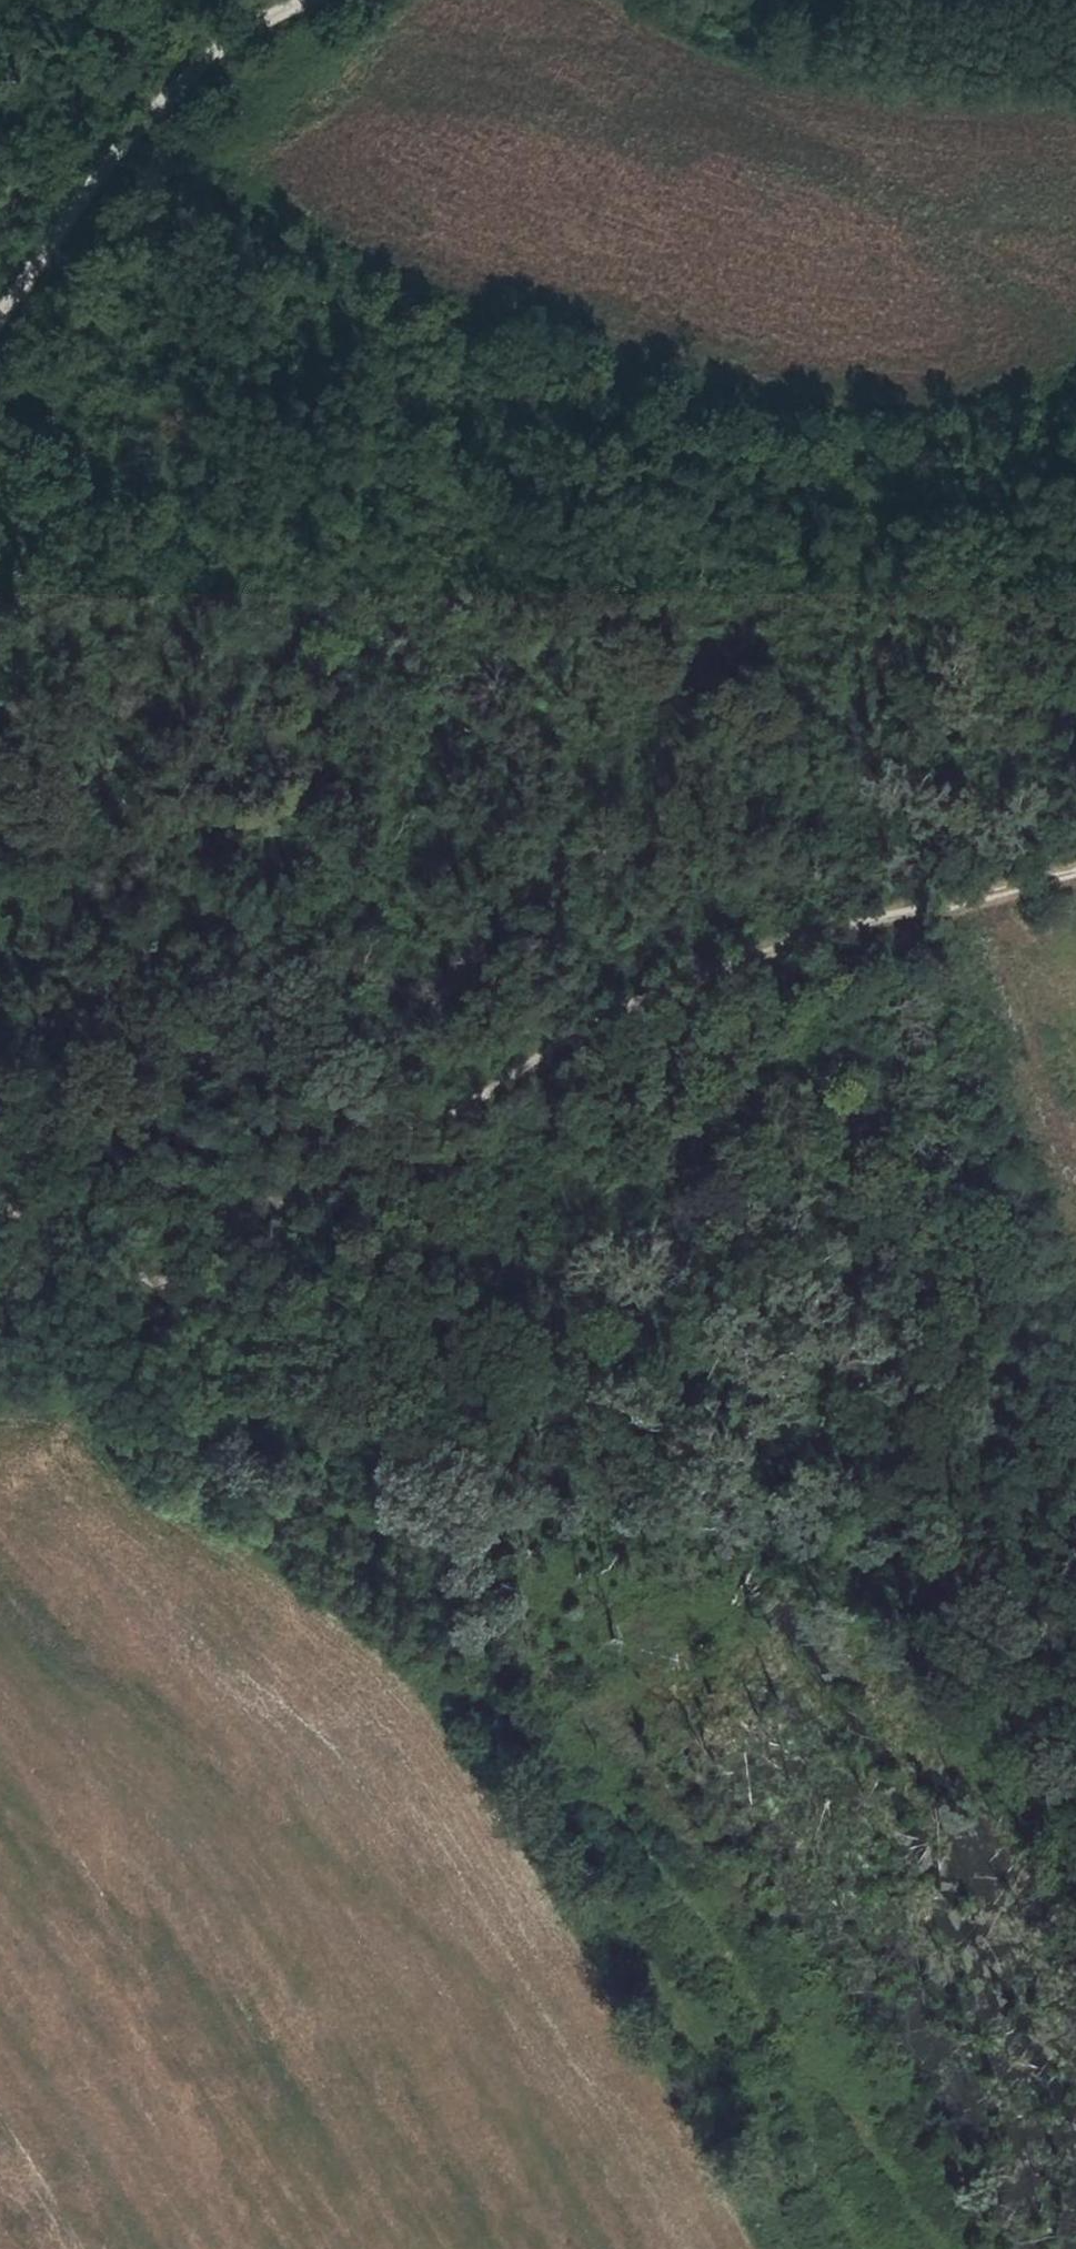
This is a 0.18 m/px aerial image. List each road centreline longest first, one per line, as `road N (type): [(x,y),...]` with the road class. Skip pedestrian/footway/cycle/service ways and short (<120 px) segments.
road 1 (track): [(1075,869),(819,925),(588,1014),(435,1124),(290,1183),(205,1267),(164,1288),(116,1270),(0,1200)]
road 2 (track): [(319,0),(244,31),(160,106),(109,163),(0,332)]
road 3 (track): [(80,1408),(153,1332),(164,1288)]

